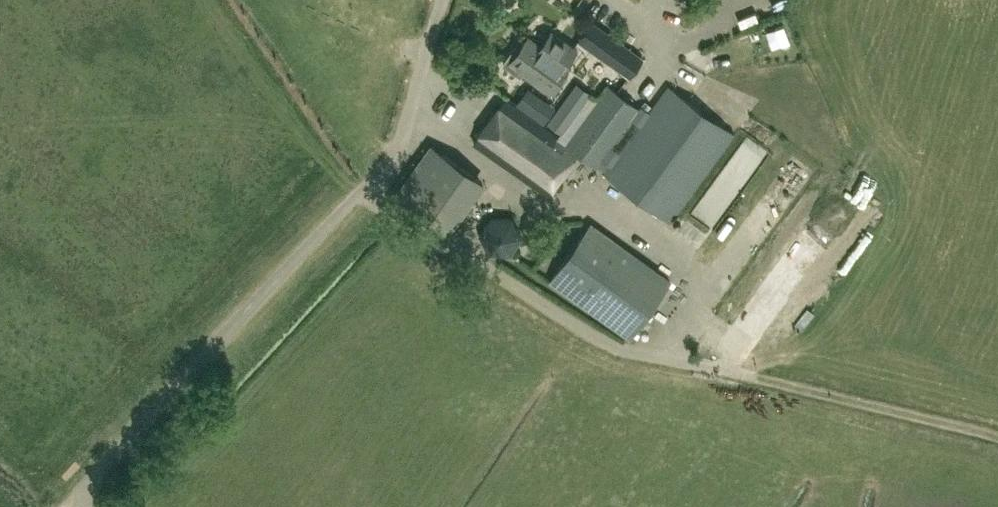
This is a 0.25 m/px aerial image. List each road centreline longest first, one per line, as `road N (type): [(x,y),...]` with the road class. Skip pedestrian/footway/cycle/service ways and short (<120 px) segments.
road 1 (unclassified): [(88,506),(94,474),(362,186)]
road 2 (unclassified): [(708,367),(600,340),(362,186)]
road 3 (track): [(997,435),(708,367)]
road 4 (unclassified): [(362,186),(400,140),(442,0)]

